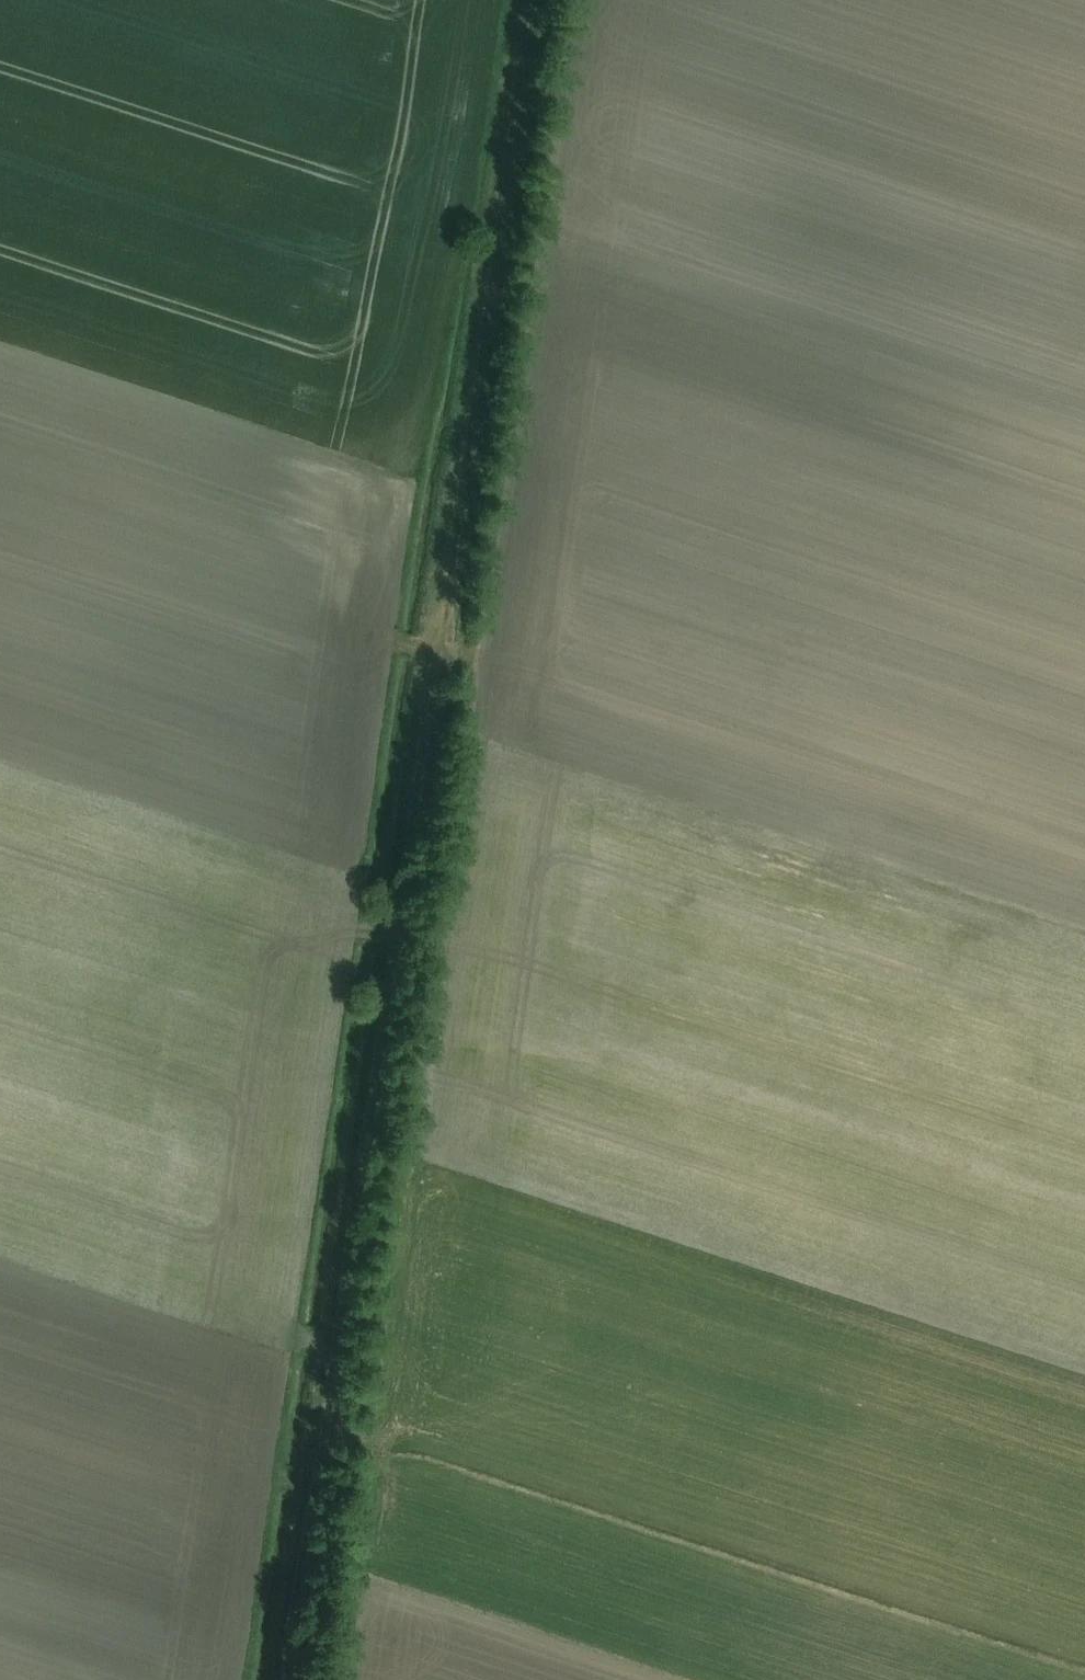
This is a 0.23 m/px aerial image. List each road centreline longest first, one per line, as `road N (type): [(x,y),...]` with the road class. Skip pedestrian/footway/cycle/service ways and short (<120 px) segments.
road 1 (track): [(283,1679),(527,0)]

